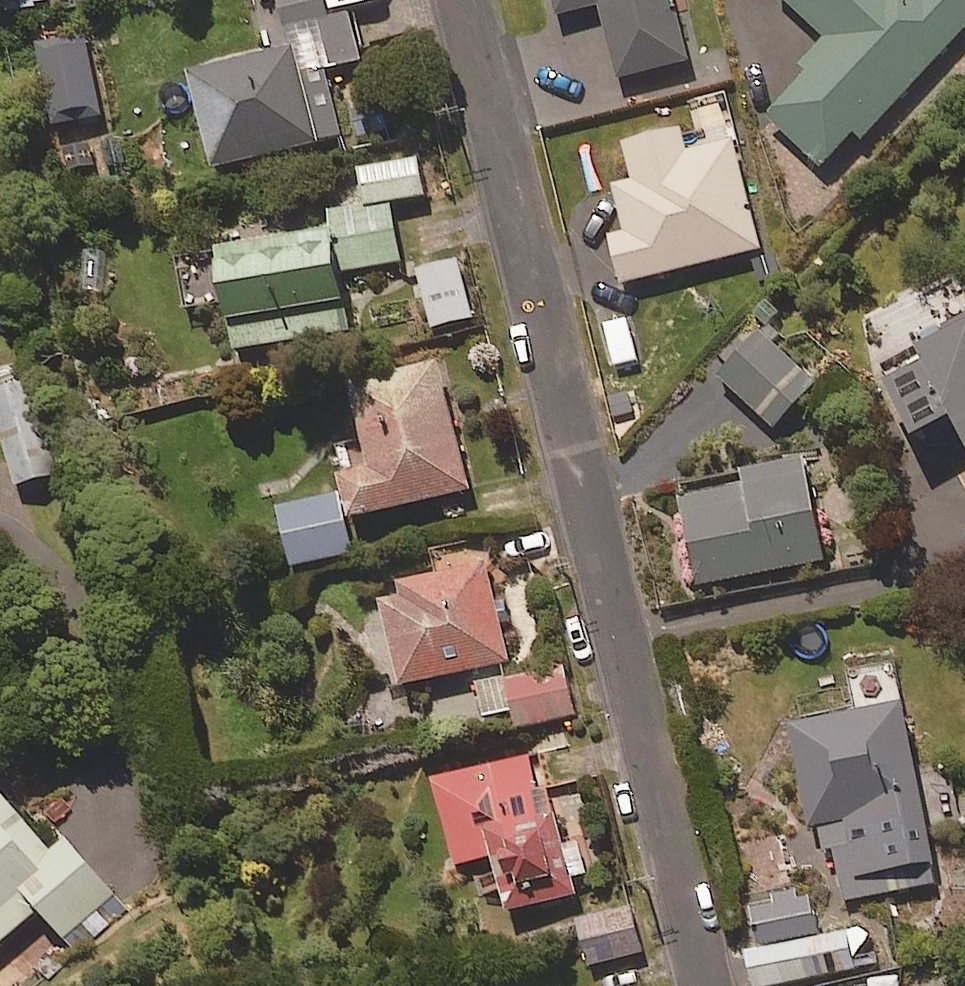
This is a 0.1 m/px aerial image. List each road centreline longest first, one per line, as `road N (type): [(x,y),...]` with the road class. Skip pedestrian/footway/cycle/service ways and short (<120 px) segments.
road 1 (residential): [(466,0),(708,985)]

